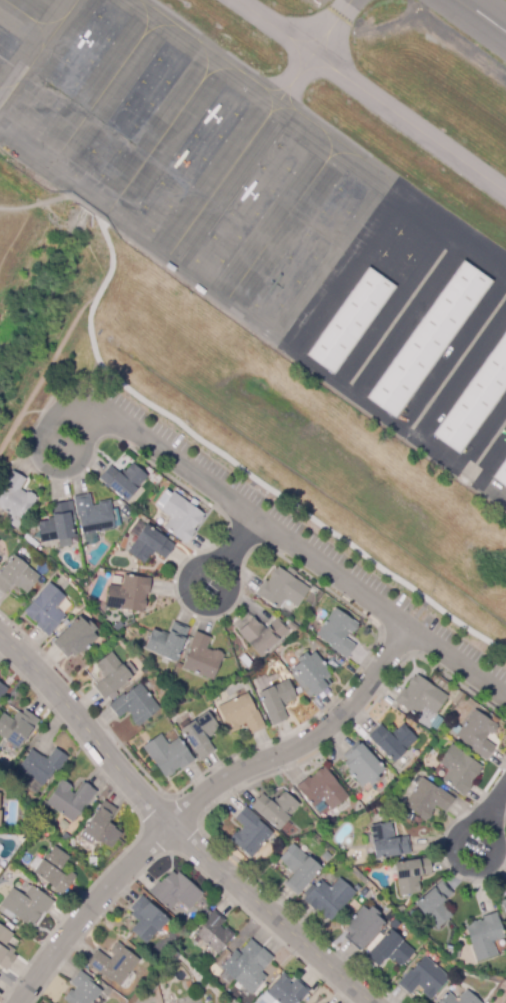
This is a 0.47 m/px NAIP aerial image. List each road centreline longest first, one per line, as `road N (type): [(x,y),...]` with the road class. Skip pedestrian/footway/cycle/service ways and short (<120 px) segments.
road 1 (residential): [(505,700),(120,420),(79,422)]
road 2 (residential): [(168,825),(211,790),(332,728),(406,627)]
road 3 (residential): [(168,825),(368,1002)]
road 4 (residential): [(0,640),(39,673),(168,825)]
road 5 (residential): [(21,1002),(74,928),(168,825)]
road 6 (residential): [(37,457),(58,472),(76,468),(89,446),(85,429),(70,417),(51,418),(37,430),(37,457)]
road 7 (residential): [(188,602),(204,612),(230,603),(237,586),(231,568),(216,558),(192,562),(181,585),(188,602)]
road 8 (residential): [(458,866),(481,872),(495,863),(500,840),(490,826),(474,821),(452,834),(458,866)]

